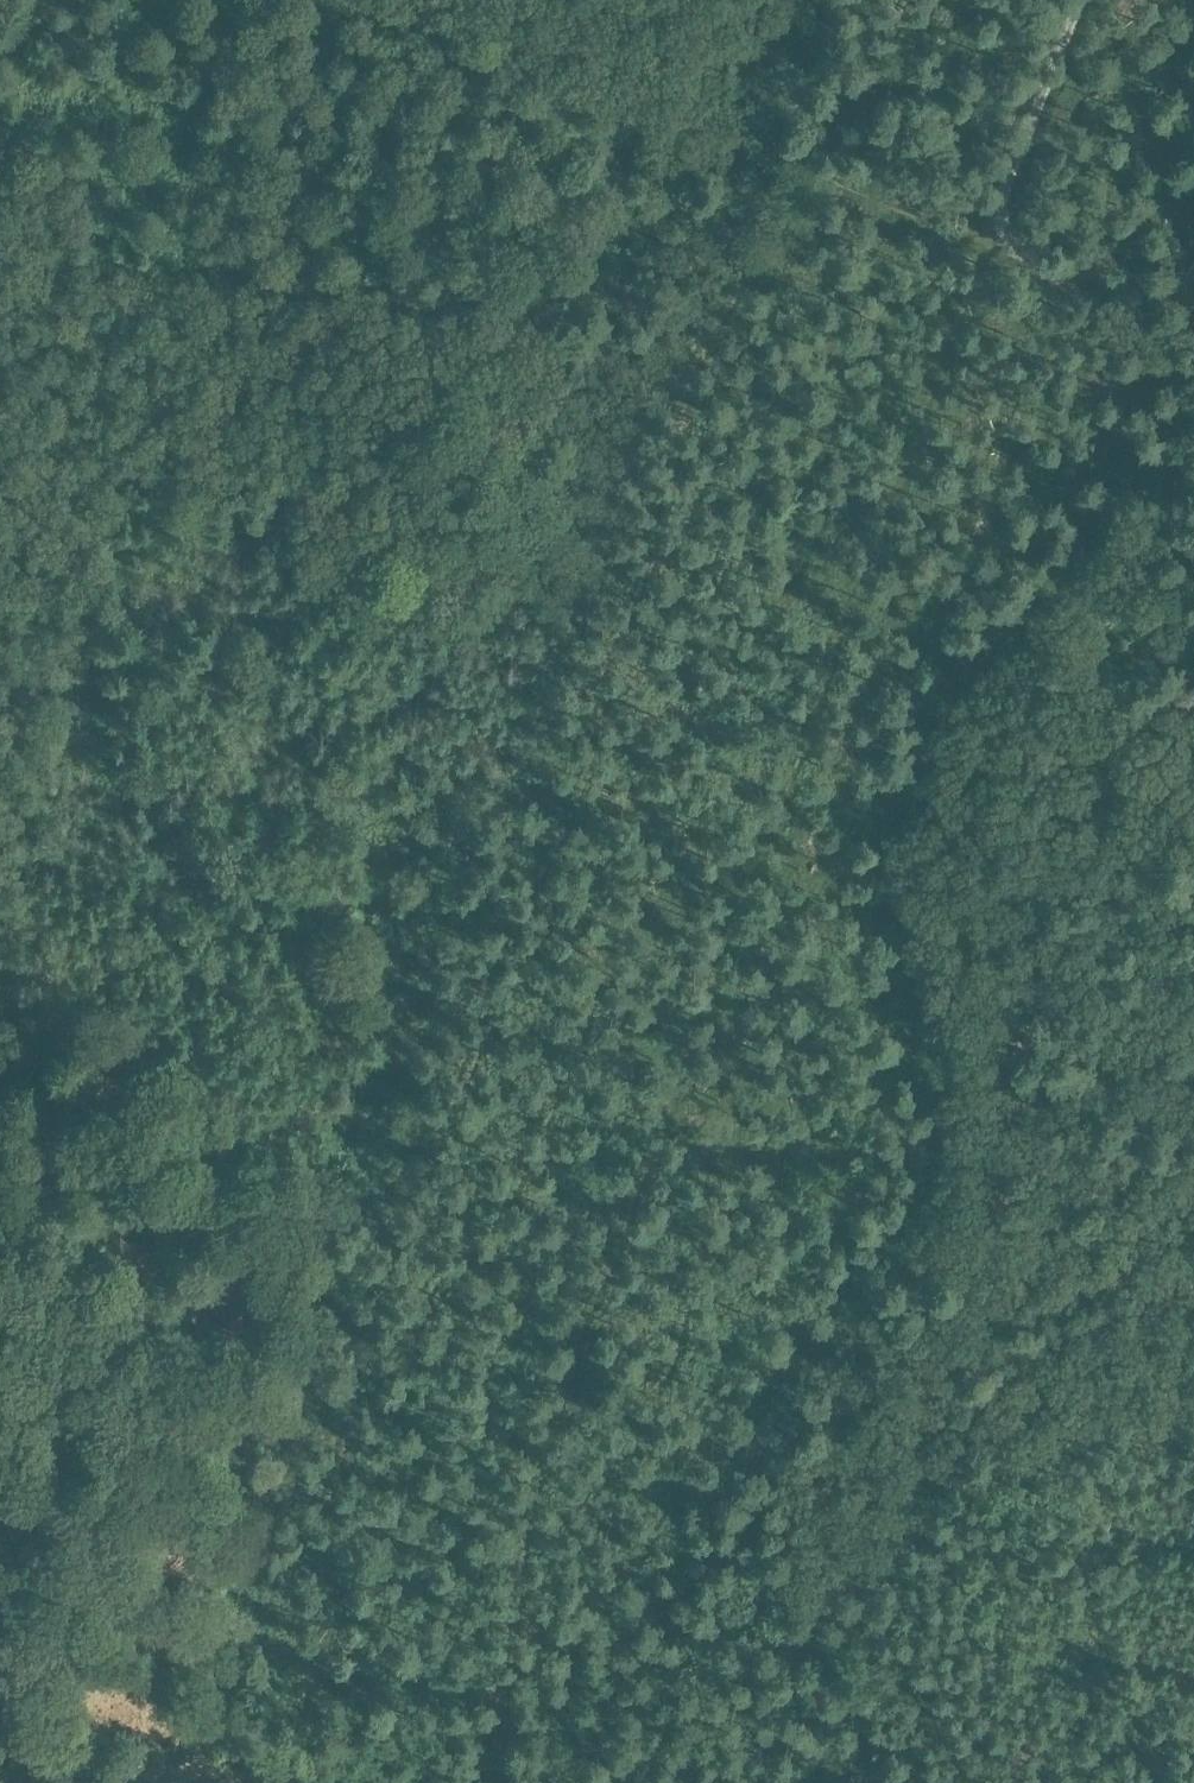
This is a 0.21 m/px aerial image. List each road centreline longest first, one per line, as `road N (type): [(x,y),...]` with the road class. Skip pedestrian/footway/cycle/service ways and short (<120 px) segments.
road 1 (track): [(1078,0),(1003,196),(1001,237),(1193,370)]

